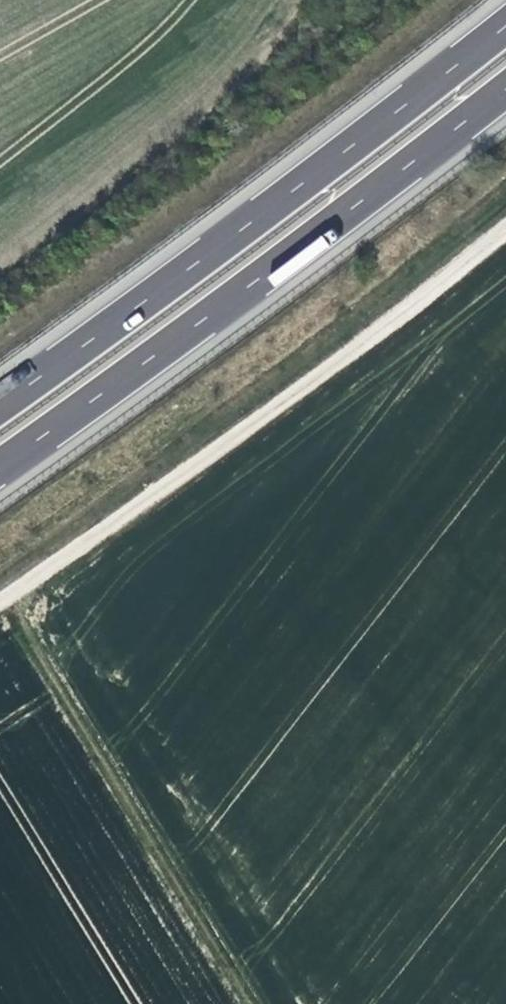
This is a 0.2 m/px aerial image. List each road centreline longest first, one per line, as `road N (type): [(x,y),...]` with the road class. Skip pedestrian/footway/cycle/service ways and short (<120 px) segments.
road 1 (motorway): [(505,26),(0,405)]
road 2 (motorway): [(0,469),(505,92)]
road 3 (track): [(0,597),(397,315),(505,224)]
road 4 (track): [(3,595),(252,1003)]

